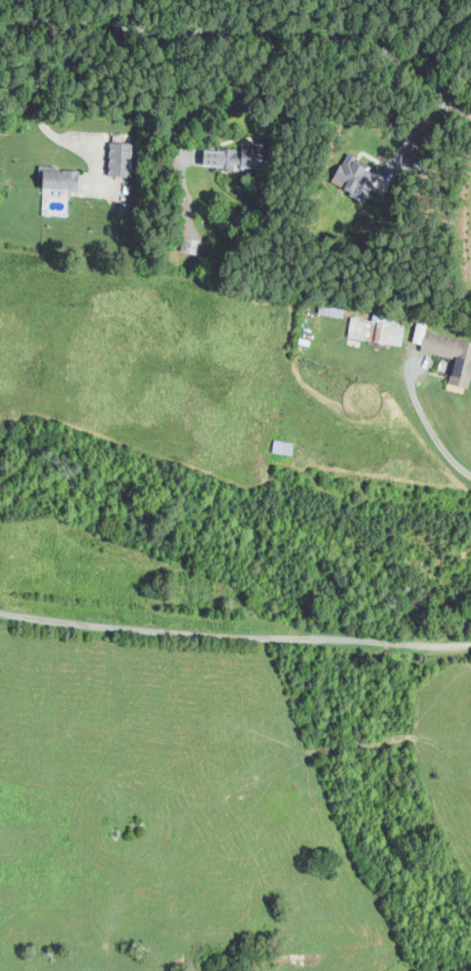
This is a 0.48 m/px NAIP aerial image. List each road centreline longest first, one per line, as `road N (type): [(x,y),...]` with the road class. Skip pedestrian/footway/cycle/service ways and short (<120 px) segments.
road 1 (residential): [(470,110),(386,46),(342,31),(183,30),(0,15)]

